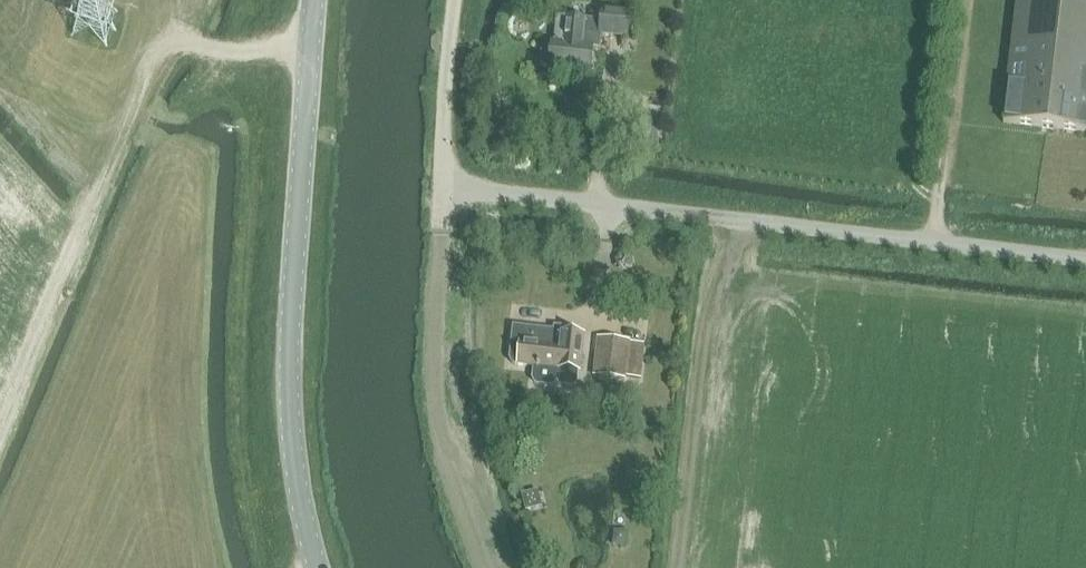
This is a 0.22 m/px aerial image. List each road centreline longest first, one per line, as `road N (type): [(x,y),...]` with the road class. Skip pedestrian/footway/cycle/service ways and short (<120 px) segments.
road 1 (unclassified): [(1085,259),(442,188)]
road 2 (unclassified): [(322,567),(301,488),(292,386),(317,0)]
road 3 (unclassified): [(442,188),(455,0)]

